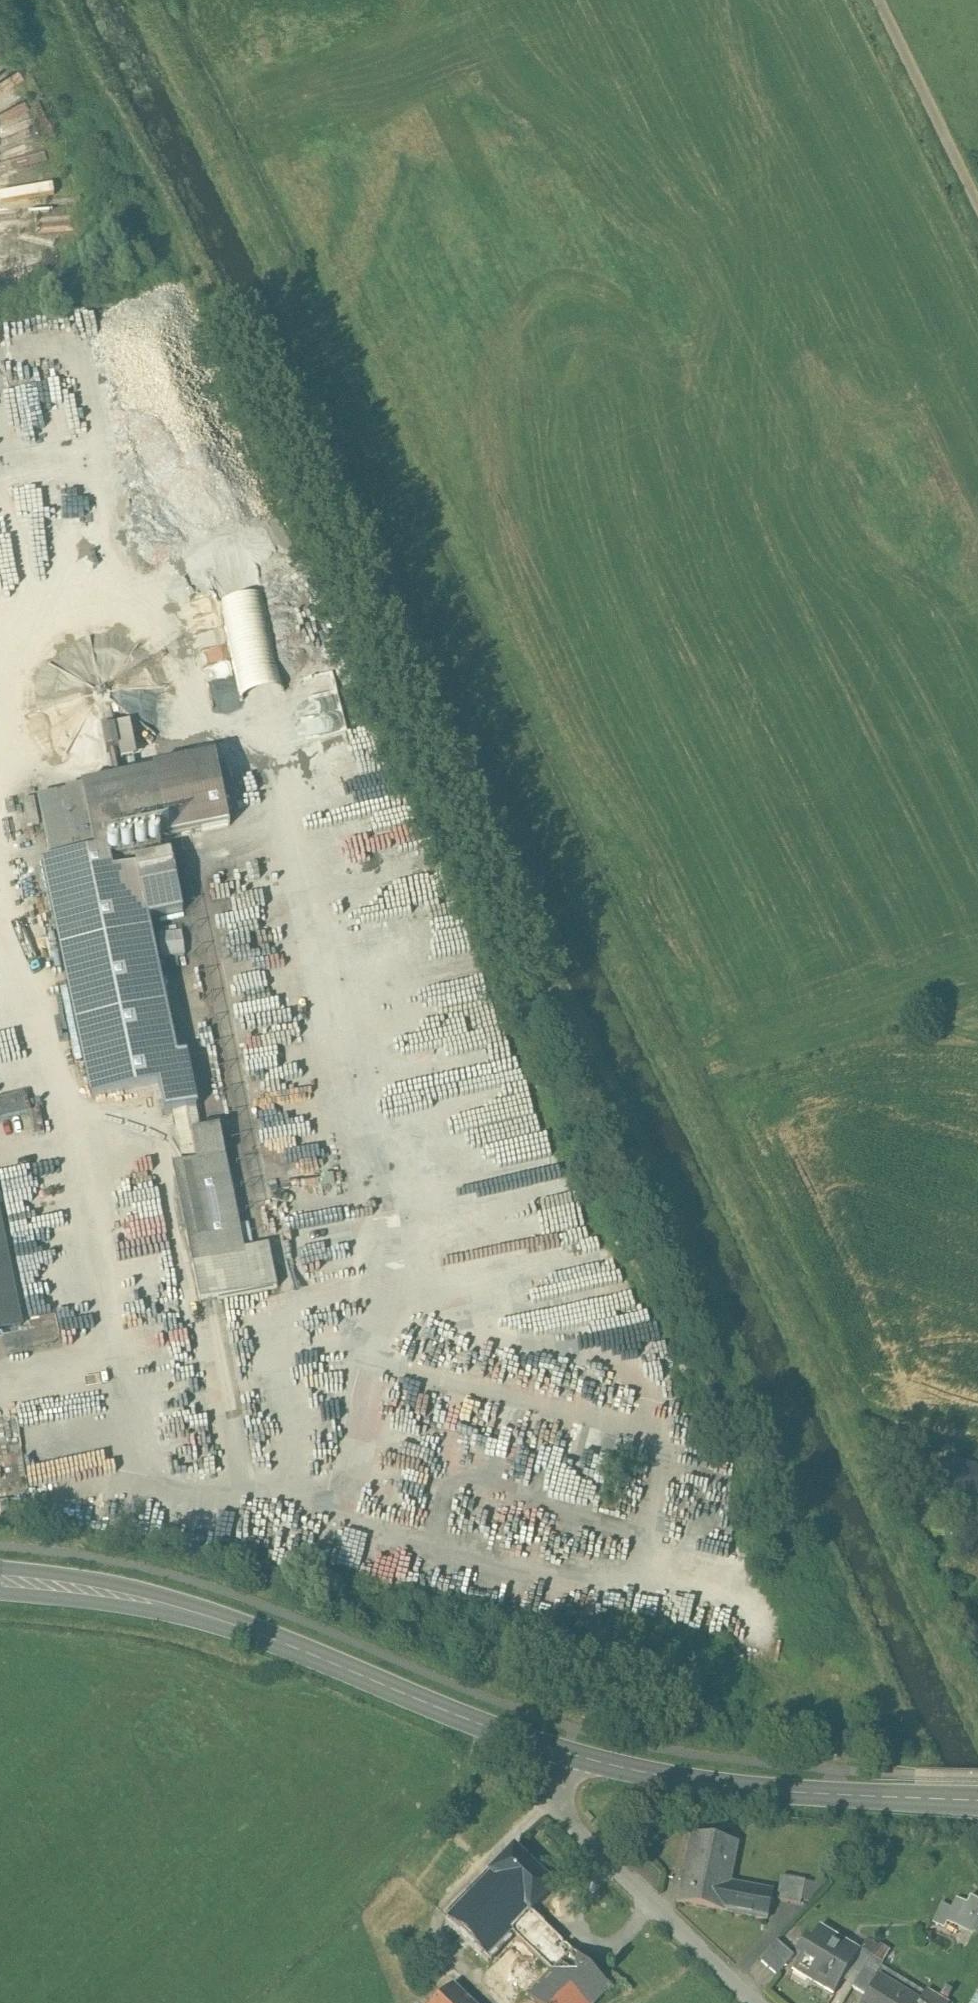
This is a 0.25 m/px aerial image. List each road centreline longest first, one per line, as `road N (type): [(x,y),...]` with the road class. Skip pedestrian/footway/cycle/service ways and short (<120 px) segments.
road 1 (secondary): [(564,1755),(193,1611),(0,1584)]
road 2 (secondary): [(977,1802),(778,1791),(564,1755)]
road 3 (unclassified): [(759,2002),(566,1821),(555,1797),(564,1755)]
road 4 (unclassified): [(977,203),(878,0)]

